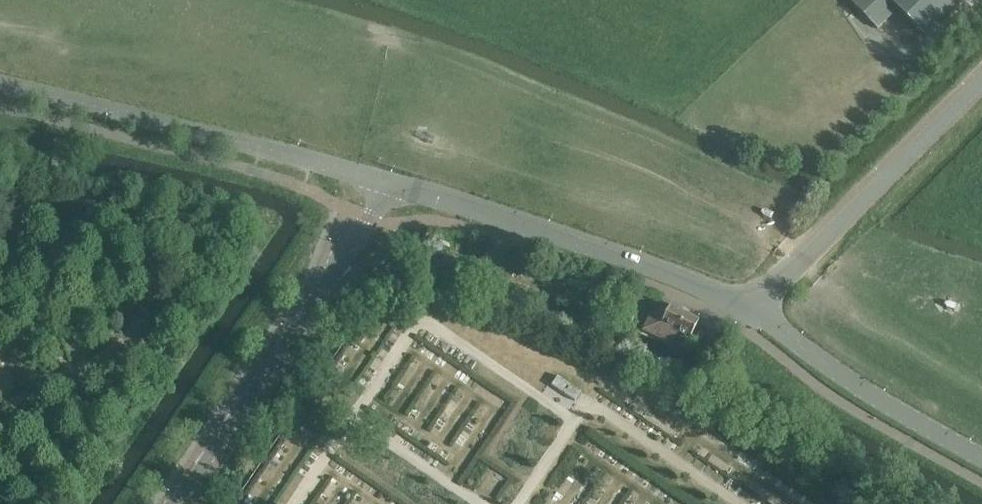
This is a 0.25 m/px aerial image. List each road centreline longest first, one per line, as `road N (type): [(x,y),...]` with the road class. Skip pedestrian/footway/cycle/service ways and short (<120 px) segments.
road 1 (residential): [(388,183),(0,87)]
road 2 (tertiary): [(173,503),(388,183)]
road 3 (tertiary): [(748,307),(388,183)]
road 4 (unclassified): [(748,307),(981,79)]
road 5 (tertiary): [(981,460),(863,391),(748,307)]

